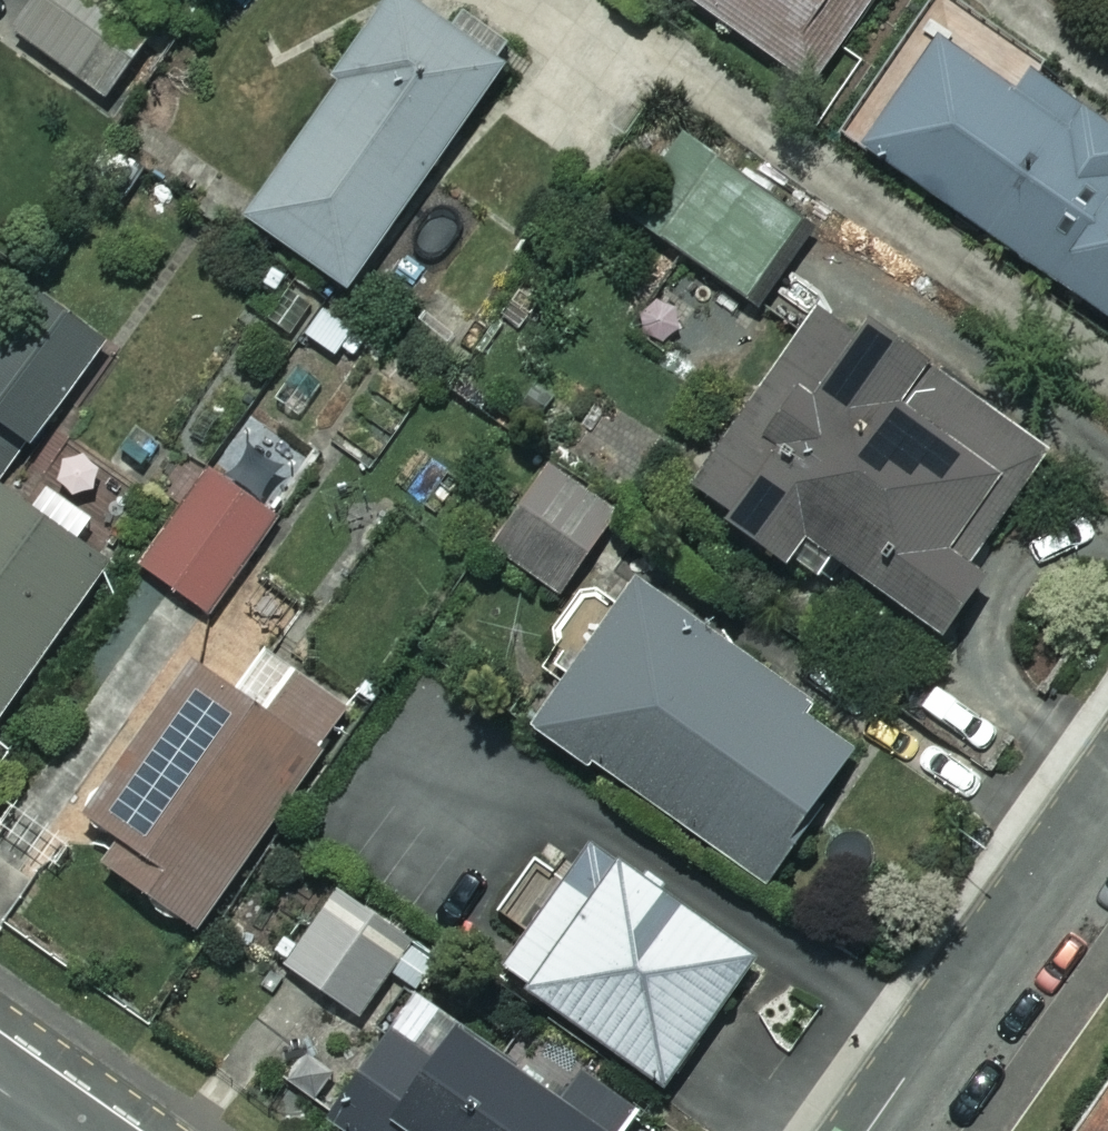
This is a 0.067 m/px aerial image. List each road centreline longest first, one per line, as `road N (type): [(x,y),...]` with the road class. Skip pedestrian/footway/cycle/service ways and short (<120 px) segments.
road 1 (residential): [(870,1130),(1107,797)]

